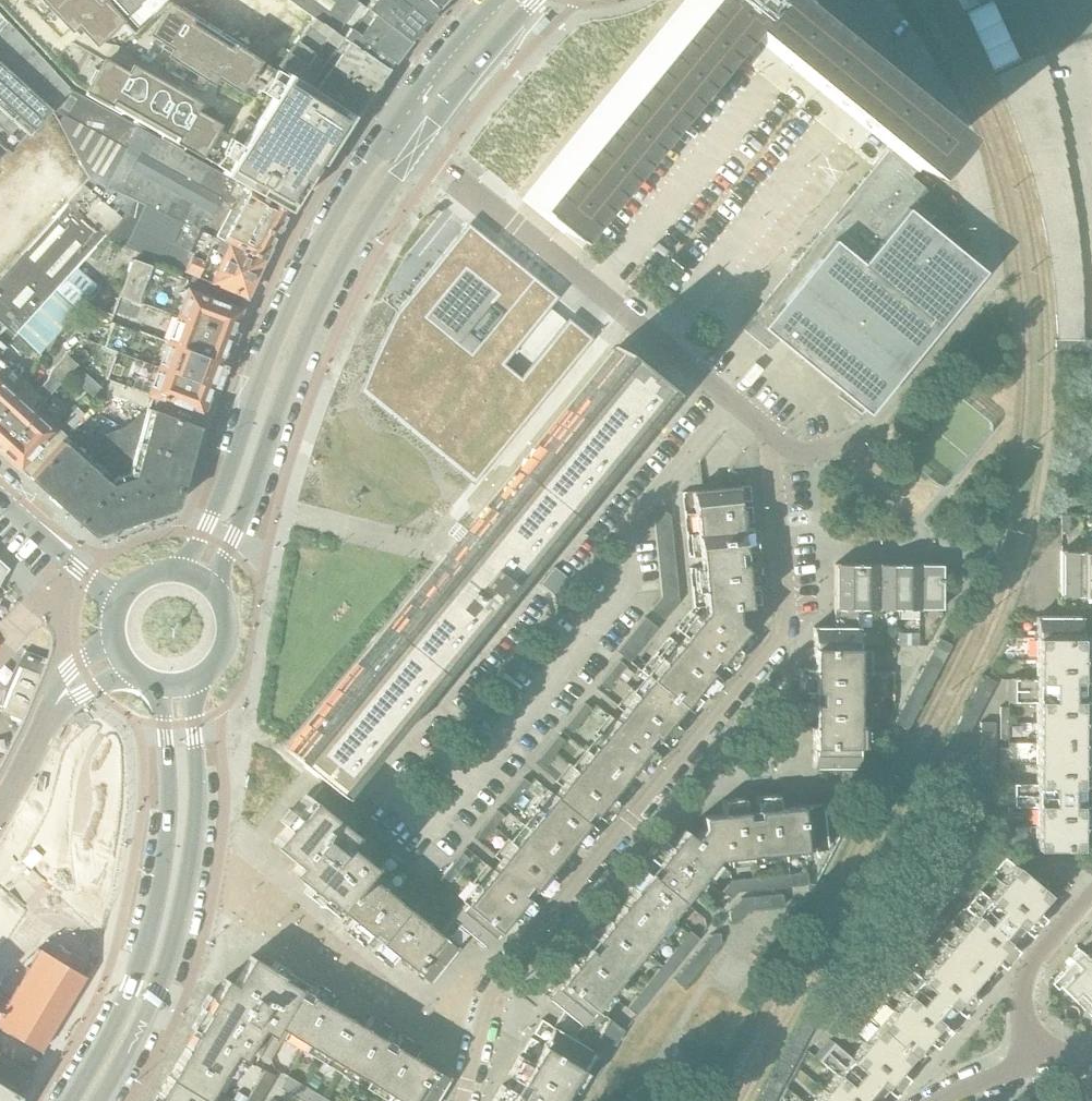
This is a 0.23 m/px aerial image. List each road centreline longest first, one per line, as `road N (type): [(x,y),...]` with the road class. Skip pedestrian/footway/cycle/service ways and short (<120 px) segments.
road 1 (residential): [(466,1100),(509,974),(777,647),(788,611),(773,437),(417,149)]
road 2 (secondary): [(393,129),(309,269),(209,523),(181,573)]
road 3 (secondary): [(213,590),(306,340),(389,185),(417,149)]
road 4 (secondary): [(156,684),(168,762),(157,882),(117,1025),(71,1100)]
road 5 (secondary): [(103,1100),(158,995),(185,886),(198,778),(188,684)]
road 6 (secondary): [(417,149),(539,0)]
road 7 (residential): [(1037,1061),(1023,1015),(1026,980),(1091,898)]
road 8 (secondary): [(500,0),(393,129)]
road 9 (unclassified): [(0,499),(120,603)]

